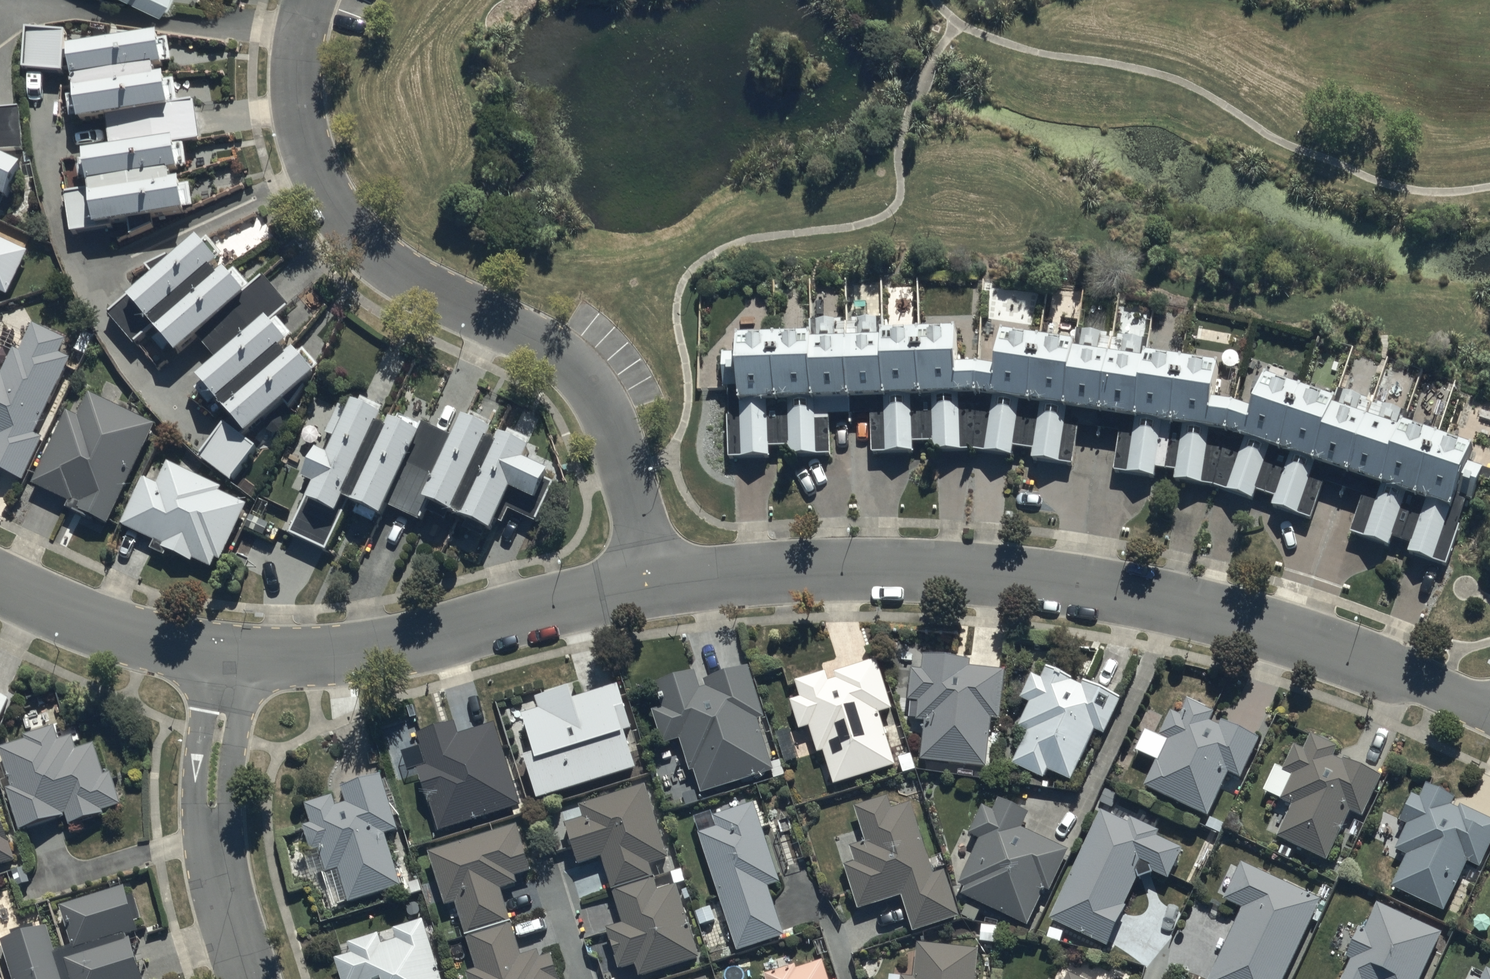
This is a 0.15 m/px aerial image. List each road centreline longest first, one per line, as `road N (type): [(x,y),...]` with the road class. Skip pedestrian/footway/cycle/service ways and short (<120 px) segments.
road 1 (residential): [(1489,709),(1304,637),(1065,581),(852,568),(652,587)]
road 2 (residential): [(652,587),(615,428),(585,376),(523,334),(395,271),(358,242),(328,203),(297,114),(295,64),(308,0)]
road 3 (residential): [(652,587),(445,635),(234,656)]
road 4 (residential): [(234,656),(216,772),(224,897),(249,978)]
road 5 (residential): [(234,656),(60,614),(0,585)]

